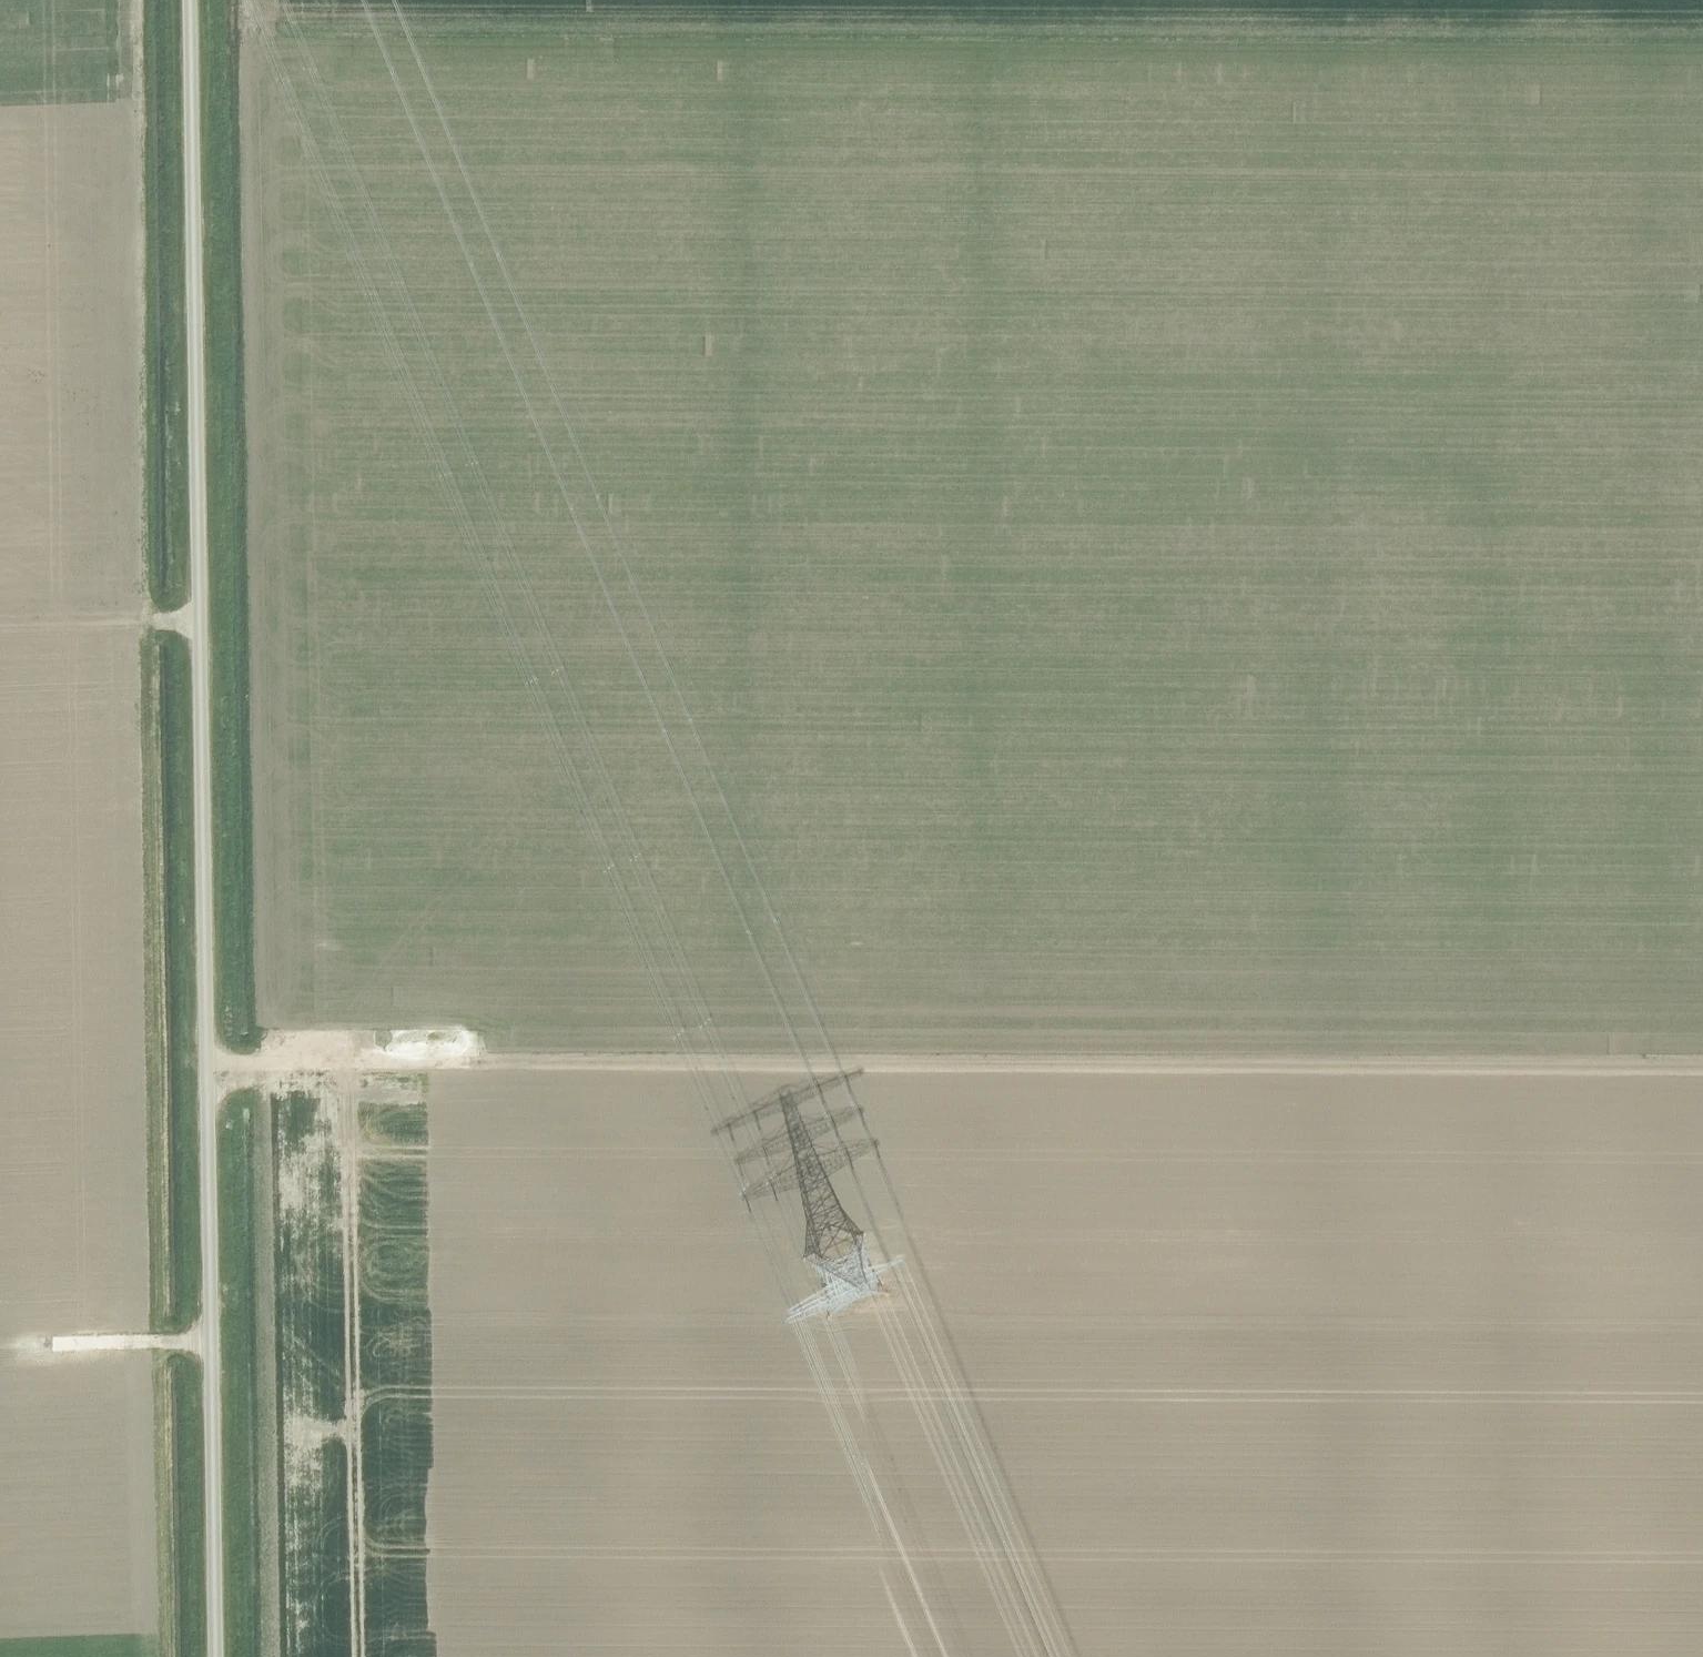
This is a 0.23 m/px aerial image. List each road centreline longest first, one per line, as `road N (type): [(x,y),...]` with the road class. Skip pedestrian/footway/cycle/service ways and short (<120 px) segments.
road 1 (unclassified): [(213,1656),(188,0)]

